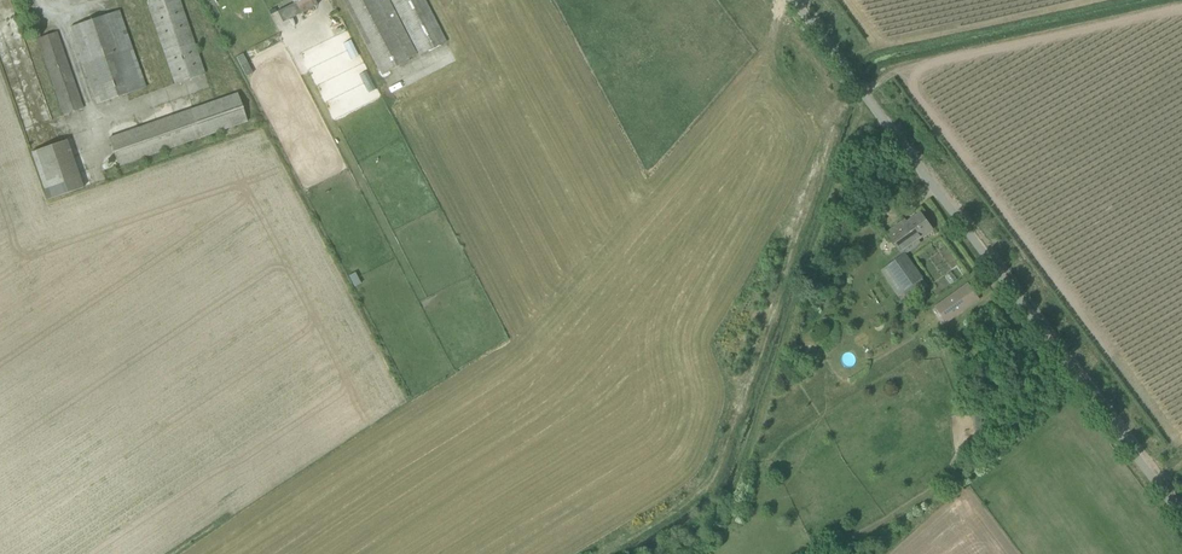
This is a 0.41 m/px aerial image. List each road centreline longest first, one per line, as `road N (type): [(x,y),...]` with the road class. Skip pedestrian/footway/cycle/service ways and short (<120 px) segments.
road 1 (unclassified): [(1181,515),(795,0)]

